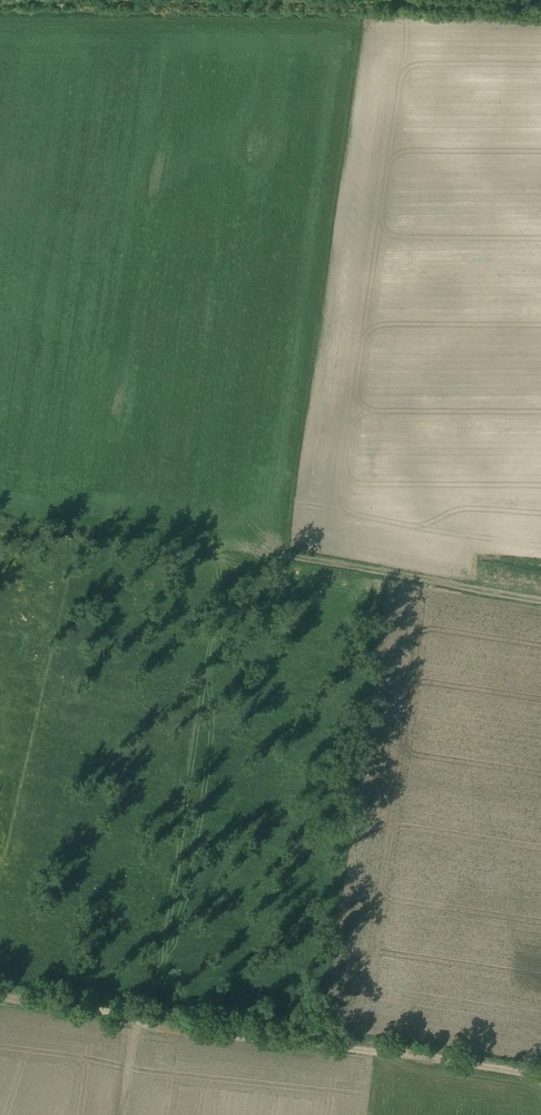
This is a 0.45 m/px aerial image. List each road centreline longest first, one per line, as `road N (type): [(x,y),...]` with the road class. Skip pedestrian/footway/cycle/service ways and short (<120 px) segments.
road 1 (track): [(0,996),(183,1032),(540,1075)]

